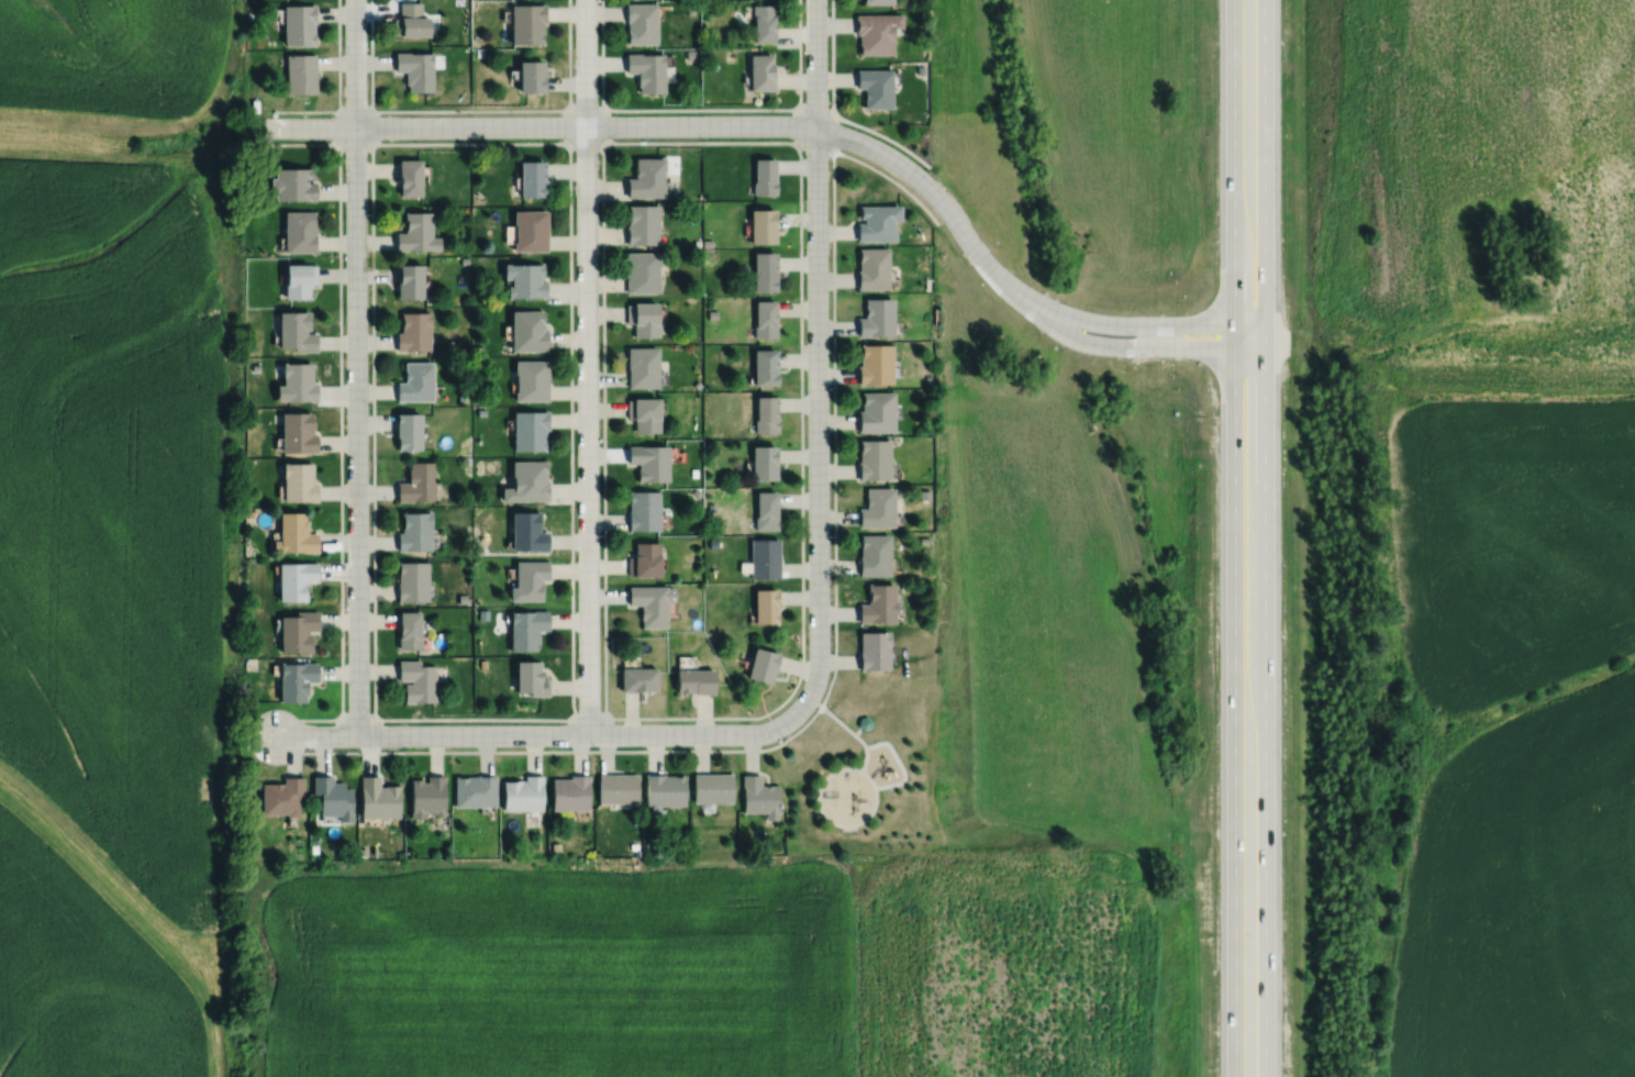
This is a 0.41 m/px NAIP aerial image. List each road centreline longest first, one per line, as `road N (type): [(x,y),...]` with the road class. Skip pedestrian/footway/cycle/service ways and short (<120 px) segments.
road 1 (trunk): [(1266,1076),(1264,0)]
road 2 (trunk): [(1234,0),(1235,1076)]
road 3 (residential): [(267,127),(816,127),(877,151),(919,178),(1019,295)]
road 4 (residential): [(585,0),(589,734)]
road 5 (residential): [(355,0),(358,734)]
road 6 (residential): [(808,698),(819,664),(816,0)]
road 7 (residential): [(276,734),(760,733),(808,698)]
road 8 (residential): [(1019,295),(1089,343),(1234,348),(1265,338)]
road 9 (residential): [(1265,338),(1234,324),(1098,322),(1019,295)]

